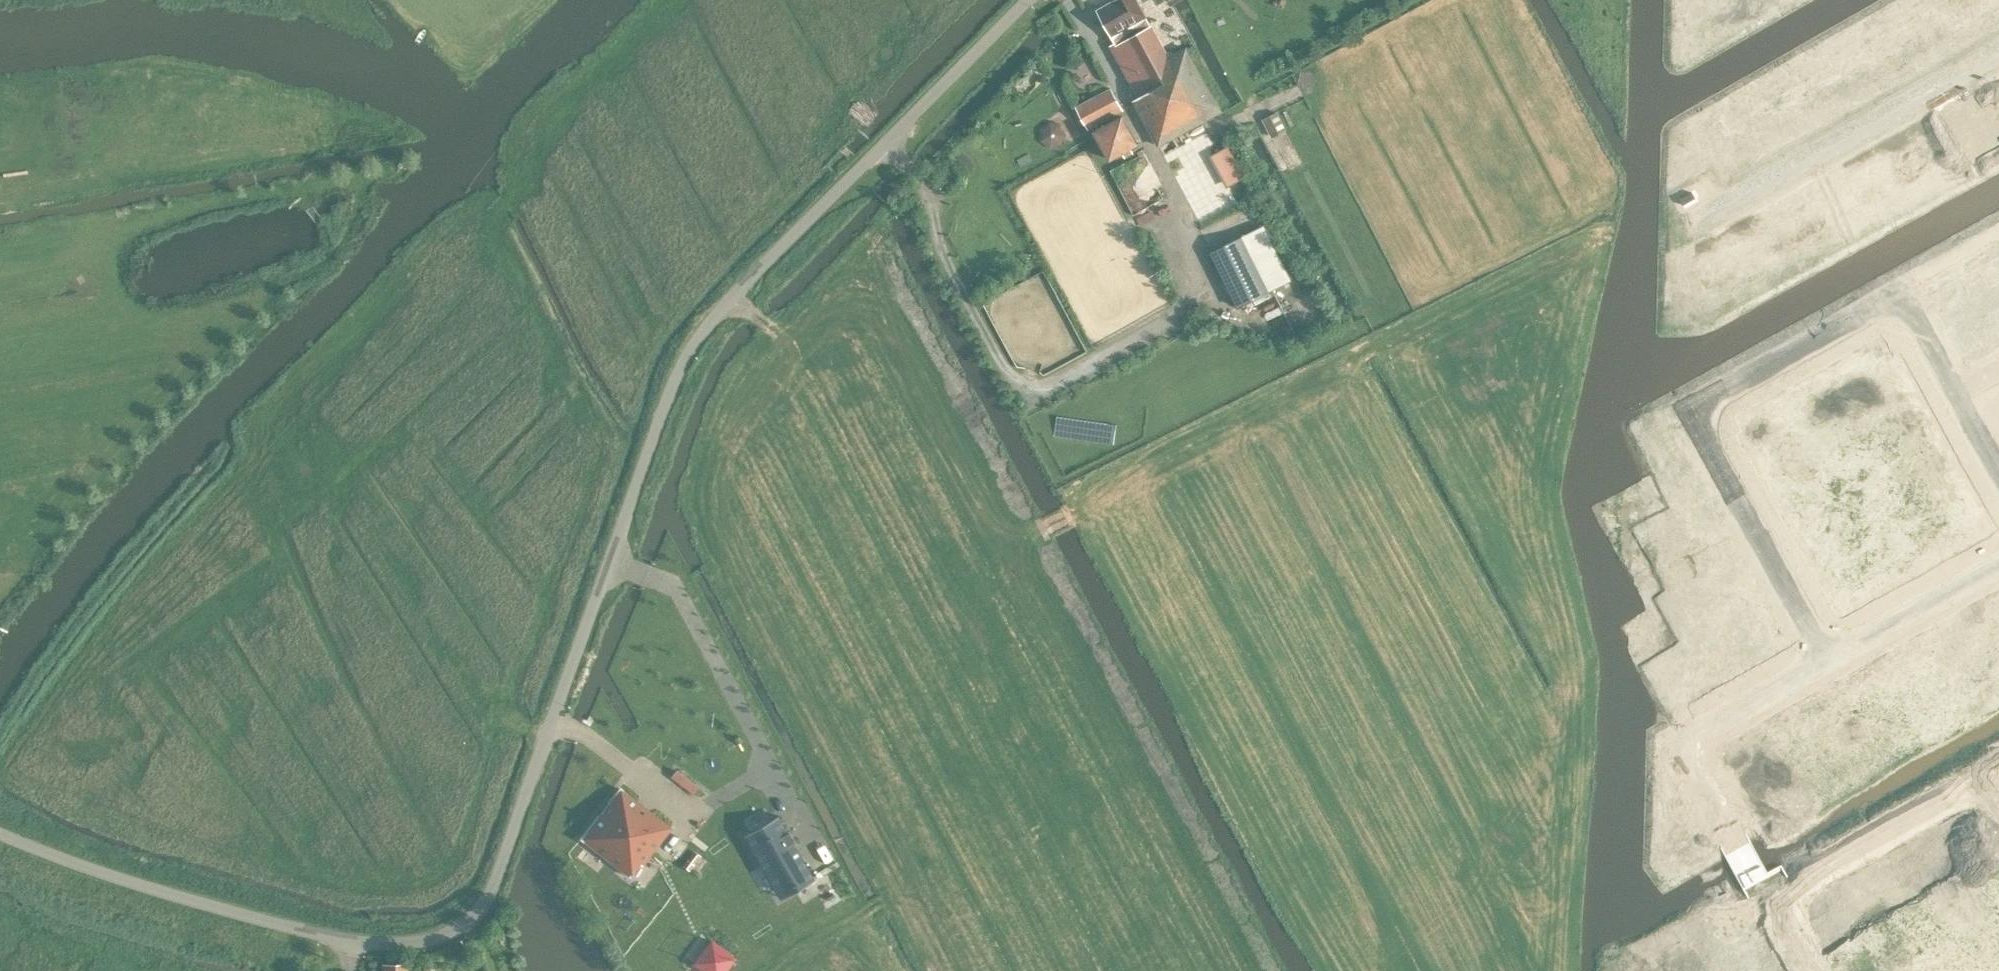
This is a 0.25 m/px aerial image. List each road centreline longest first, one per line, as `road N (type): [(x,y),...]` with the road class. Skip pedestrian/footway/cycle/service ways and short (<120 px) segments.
road 1 (unclassified): [(1027,0),(754,277),(689,356),(499,869),(468,924),(425,941),(341,938),(156,890),(0,834)]
road 2 (residential): [(1847,662),(1694,413),(1896,296)]
road 3 (residential): [(1998,53),(1684,228)]
road 4 (residential): [(1764,903),(1706,794),(1704,759),(1723,733),(1847,662)]
road 5 (residential): [(1764,903),(1984,774)]
road 6 (residential): [(1896,296),(1998,489)]
road 7 (residential): [(1847,662),(1998,575)]

